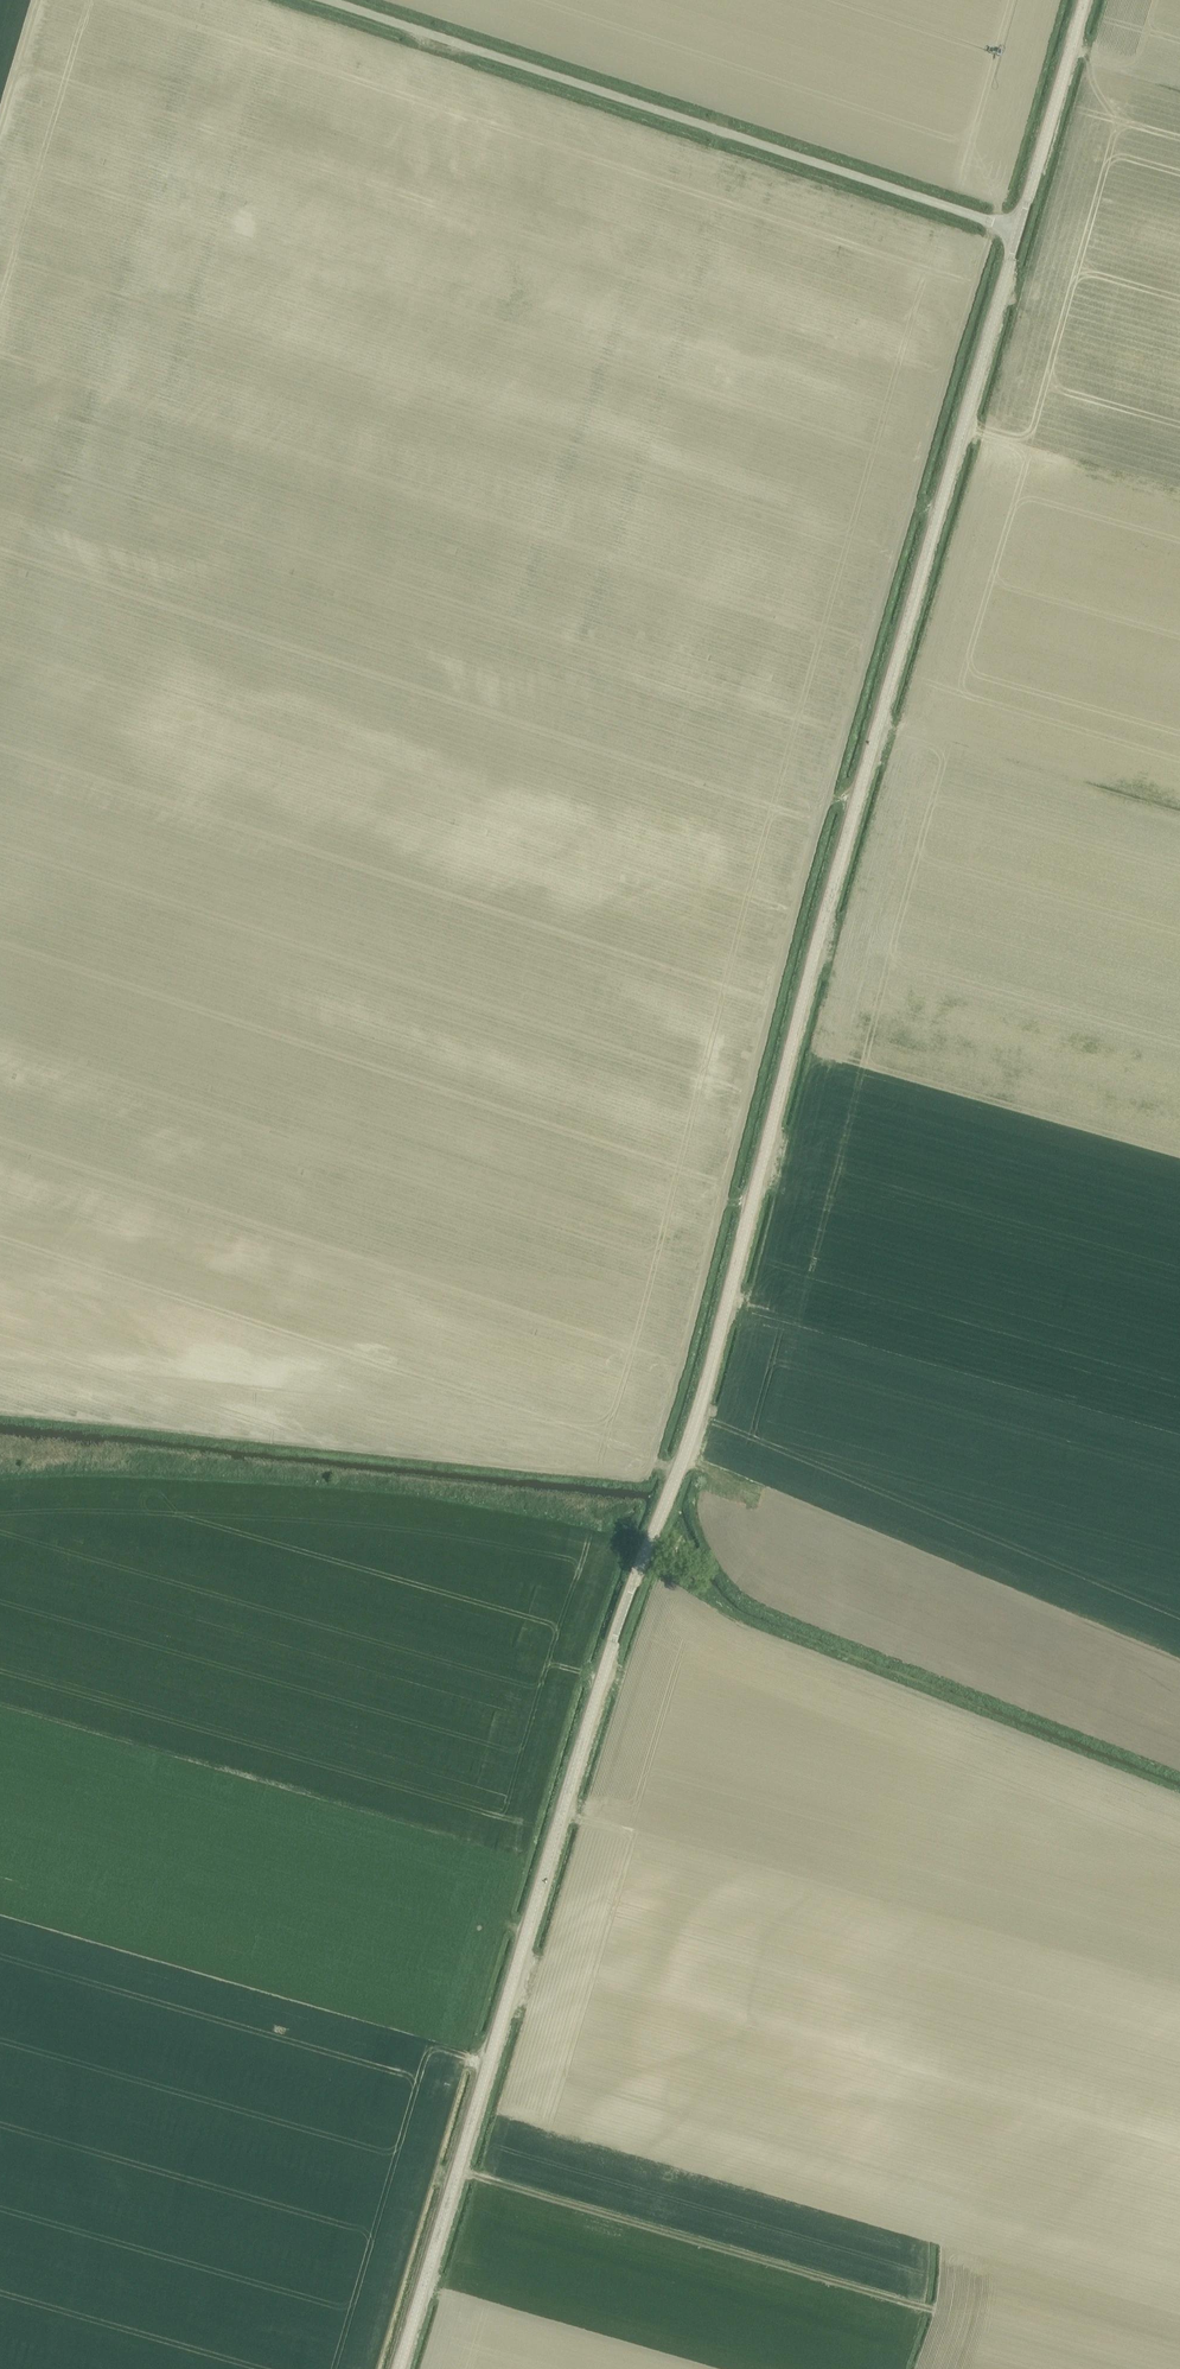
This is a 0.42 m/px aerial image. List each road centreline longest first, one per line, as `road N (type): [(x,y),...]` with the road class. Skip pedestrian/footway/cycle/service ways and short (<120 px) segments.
road 1 (unclassified): [(399,2368),(603,1673),(705,1388),(849,825),(1019,229)]
road 2 (unclassified): [(1019,229),(327,0)]
road 3 (unclassified): [(1019,229),(1084,0)]

